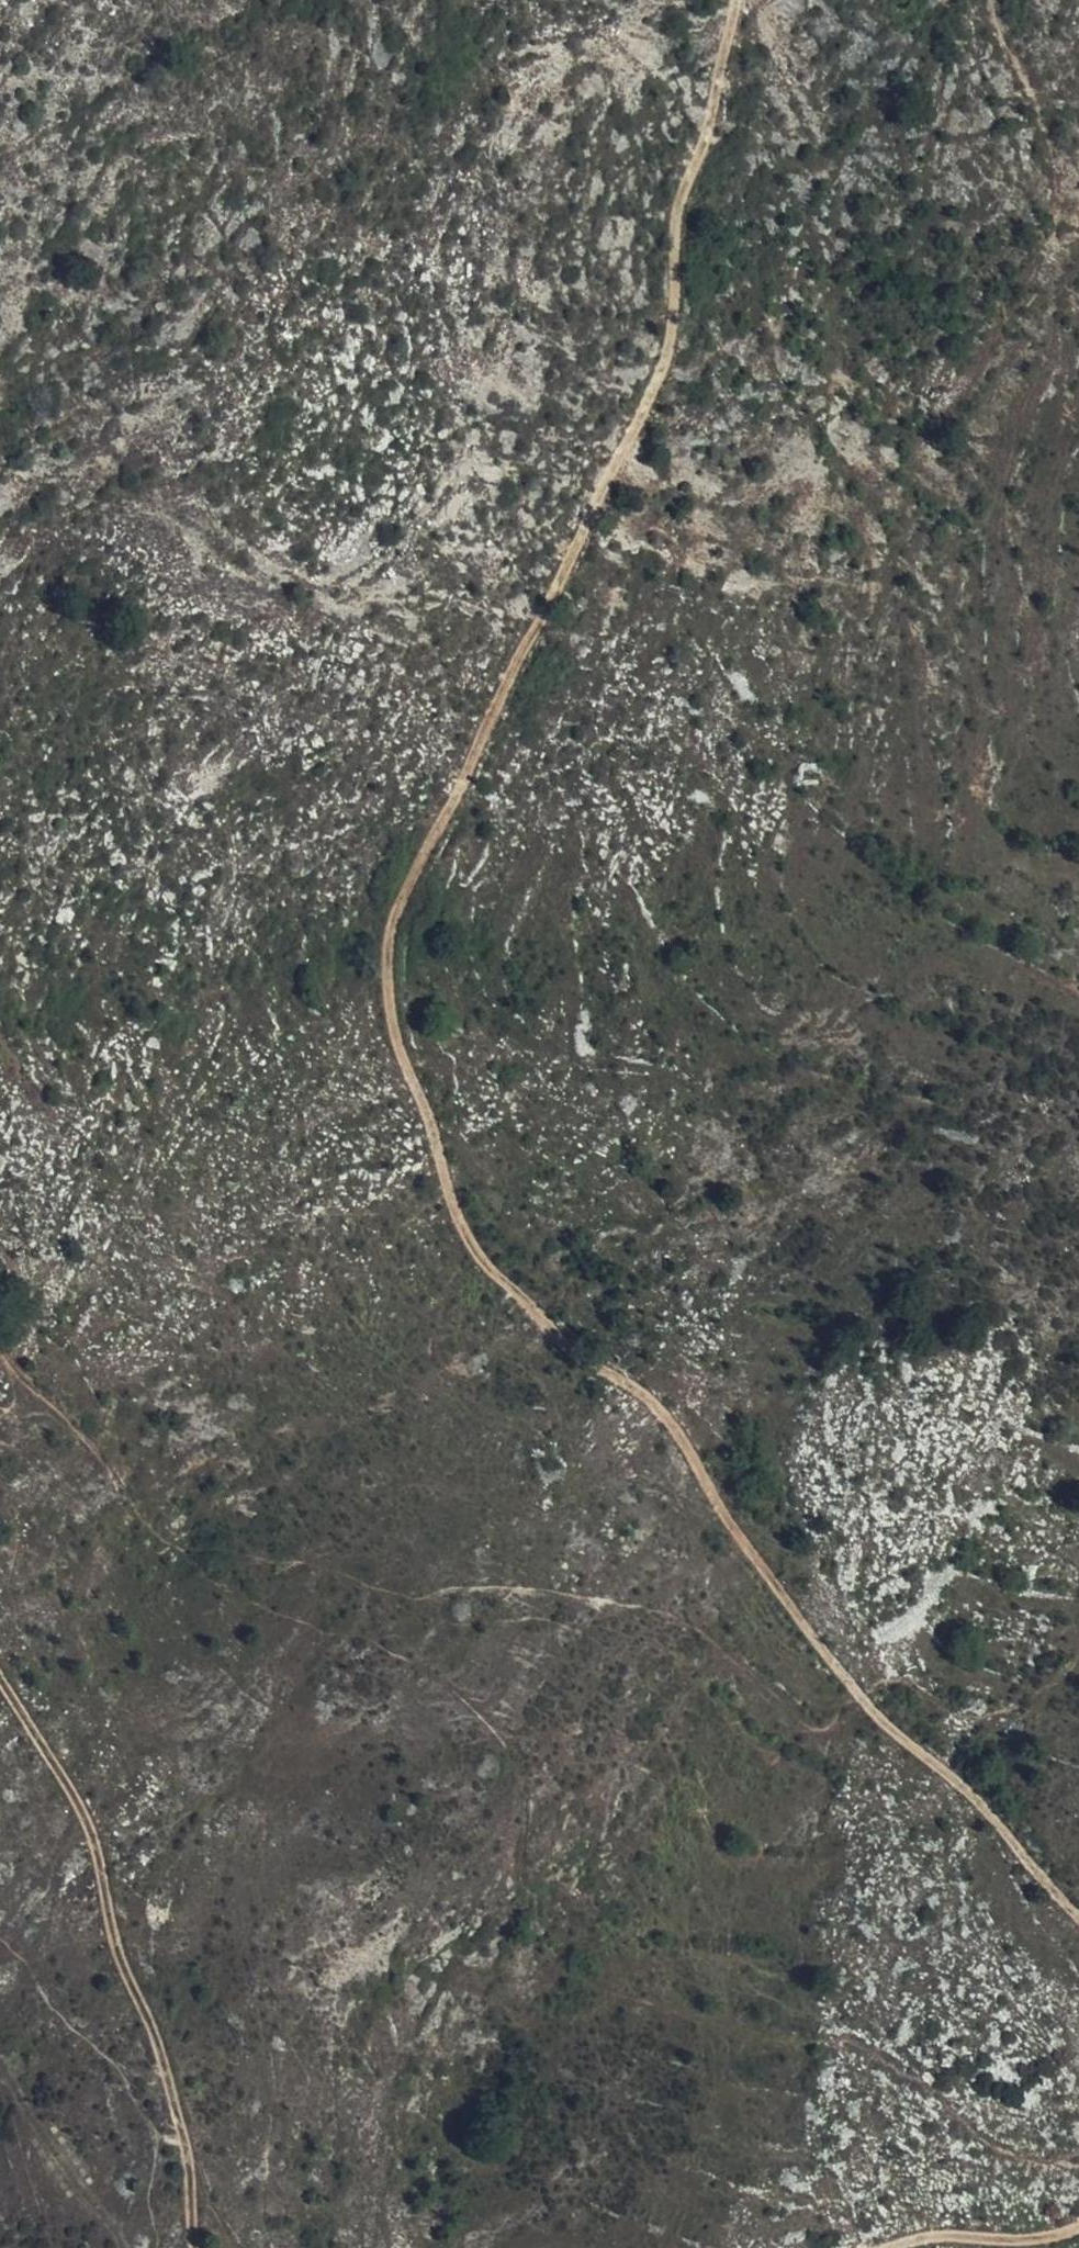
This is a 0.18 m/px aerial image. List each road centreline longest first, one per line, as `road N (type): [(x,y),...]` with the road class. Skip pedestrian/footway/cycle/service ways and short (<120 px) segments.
road 1 (track): [(1078,1919),(975,1797),(872,1712),(761,1568),(685,1443),(642,1391),(596,1368),(489,1271),(464,1228),(391,1011),(387,959),(396,916),(672,354),(677,217),(709,130),(738,0)]
road 2 (track): [(0,1673),(95,1844),(118,1949),(174,2096),(194,2247)]
road 3 (track): [(1078,2227),(1002,2239),(938,2234),(887,2247)]

